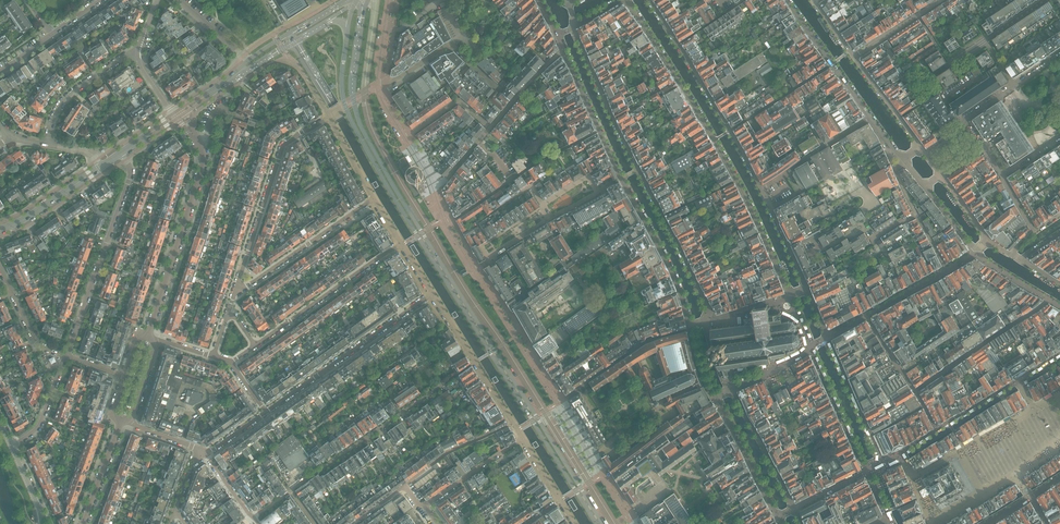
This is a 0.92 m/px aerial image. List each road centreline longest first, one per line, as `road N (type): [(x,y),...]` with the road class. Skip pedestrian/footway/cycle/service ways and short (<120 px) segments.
road 1 (tertiary): [(603,523),(375,152),(354,101)]
road 2 (tertiary): [(345,106),(597,523)]
road 3 (residential): [(628,0),(736,180),(791,296),(807,289),(795,261)]
road 4 (residential): [(556,35),(673,273),(690,328),(706,322)]
road 5 (residential): [(706,322),(709,307),(574,27)]
road 6 (residential): [(475,362),(291,491)]
road 7 (residential): [(65,355),(131,174),(122,153)]
road 8 (residential): [(329,116),(284,146),(236,289)]
road 9 (residential): [(432,294),(265,412)]
road 10 (tertiary): [(148,335),(203,161),(198,142)]
road 11 (residential): [(256,346),(402,244)]
road 12 (residential): [(926,156),(1059,57)]
road 13 (residential): [(374,198),(236,289)]
road 14 (residential): [(730,131),(648,0)]
road 15 (residential): [(50,144),(64,100),(139,52)]
road 16 (residential): [(762,190),(870,118)]
road 17 (residential): [(832,64),(730,131)]
road 18 (residential): [(424,507),(523,439)]

